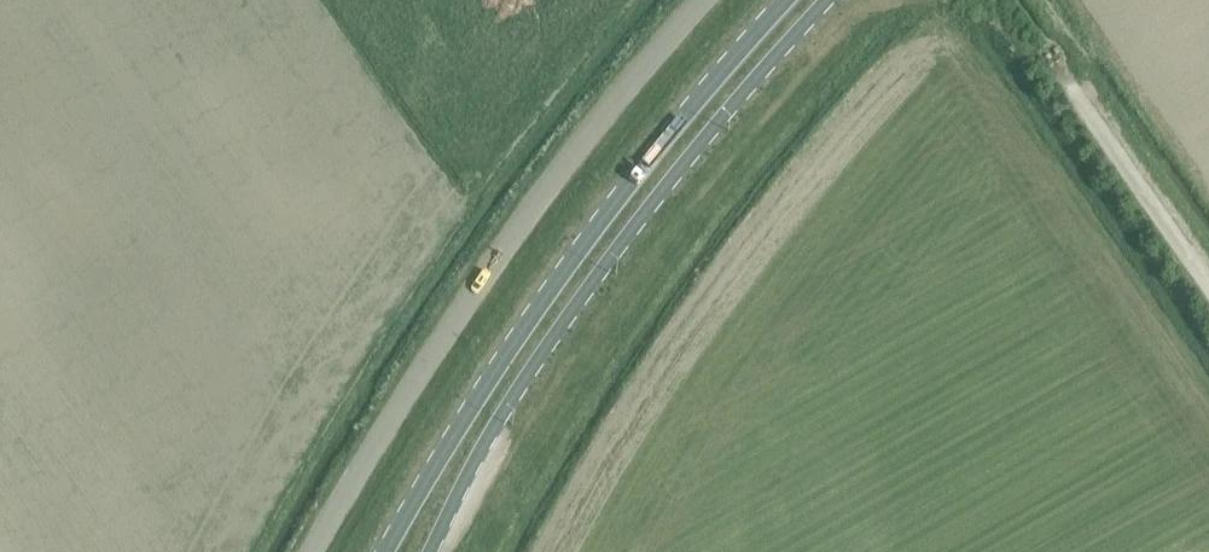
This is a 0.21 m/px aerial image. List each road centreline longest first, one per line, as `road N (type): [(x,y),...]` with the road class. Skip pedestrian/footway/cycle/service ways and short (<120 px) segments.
road 1 (primary): [(786,0),(531,313),(444,444),(386,551)]
road 2 (primary): [(430,551),(544,350),(731,108),(828,0)]
road 3 (unclassified): [(709,0),(501,255),(315,551)]
road 4 (unclassified): [(1208,283),(1056,64)]

